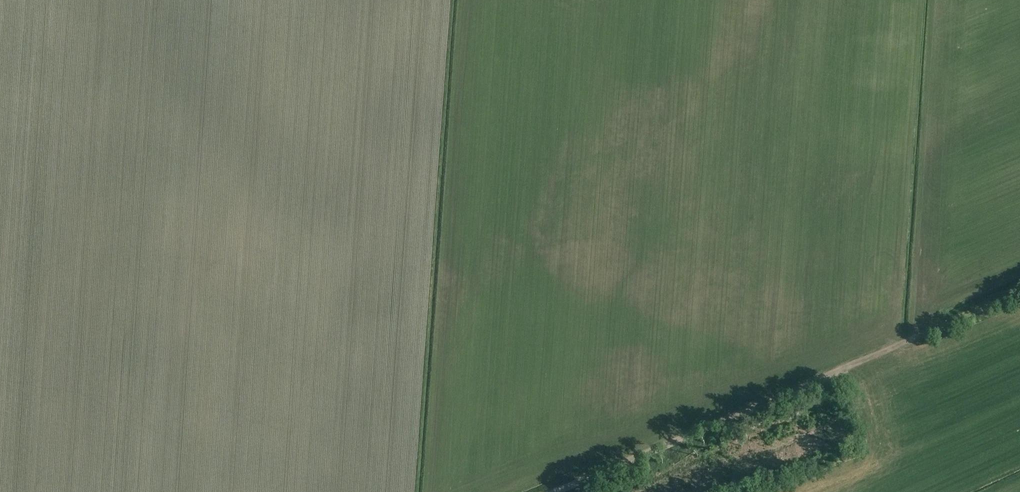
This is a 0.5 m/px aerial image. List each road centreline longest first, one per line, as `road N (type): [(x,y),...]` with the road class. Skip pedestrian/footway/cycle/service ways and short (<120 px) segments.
road 1 (track): [(566,491),(1019,295)]

